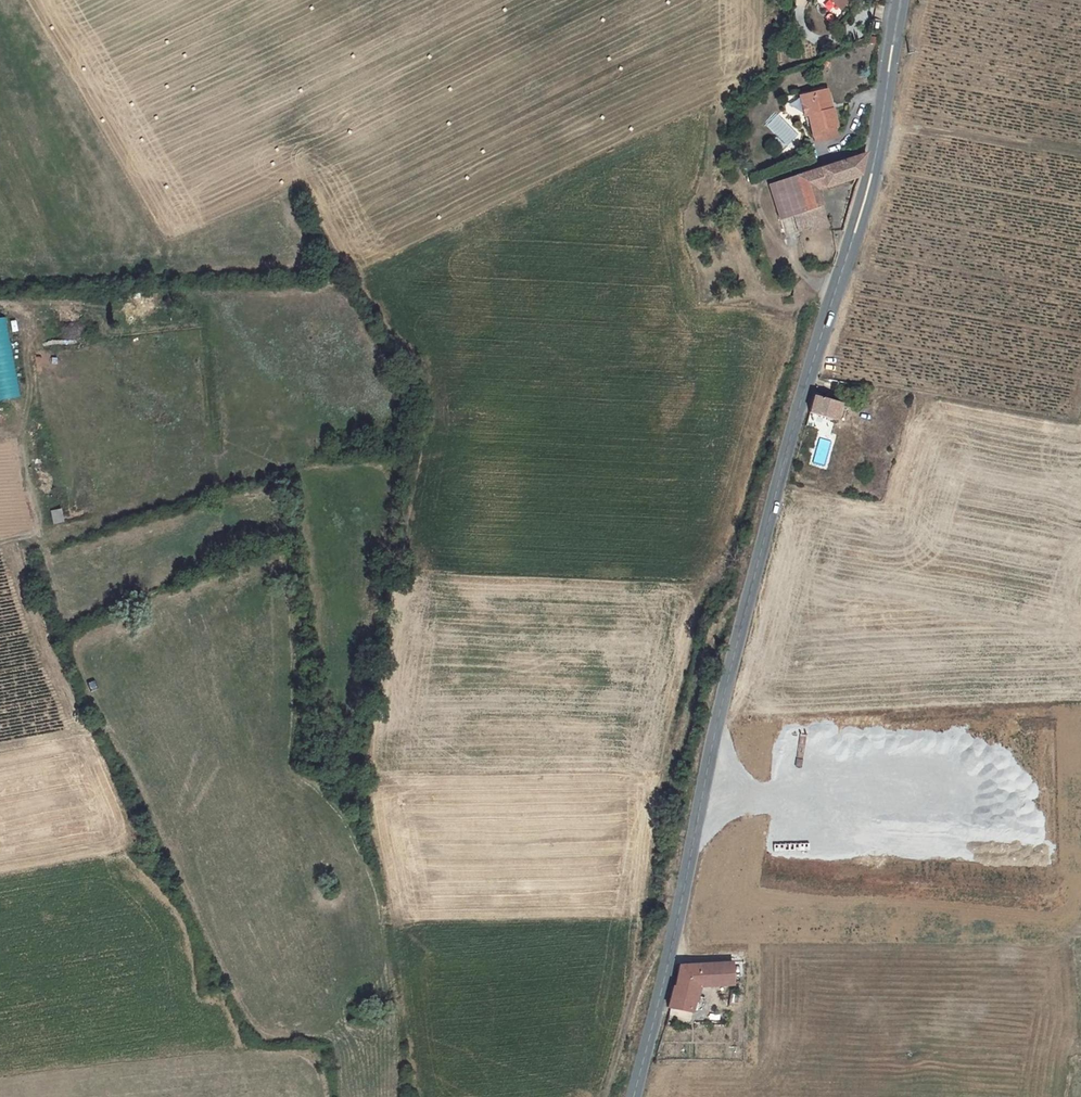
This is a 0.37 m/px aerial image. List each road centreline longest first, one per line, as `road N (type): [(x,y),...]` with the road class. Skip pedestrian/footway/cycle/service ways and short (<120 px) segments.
road 1 (tertiary): [(630,1096),(795,421),(870,176),(899,0)]

